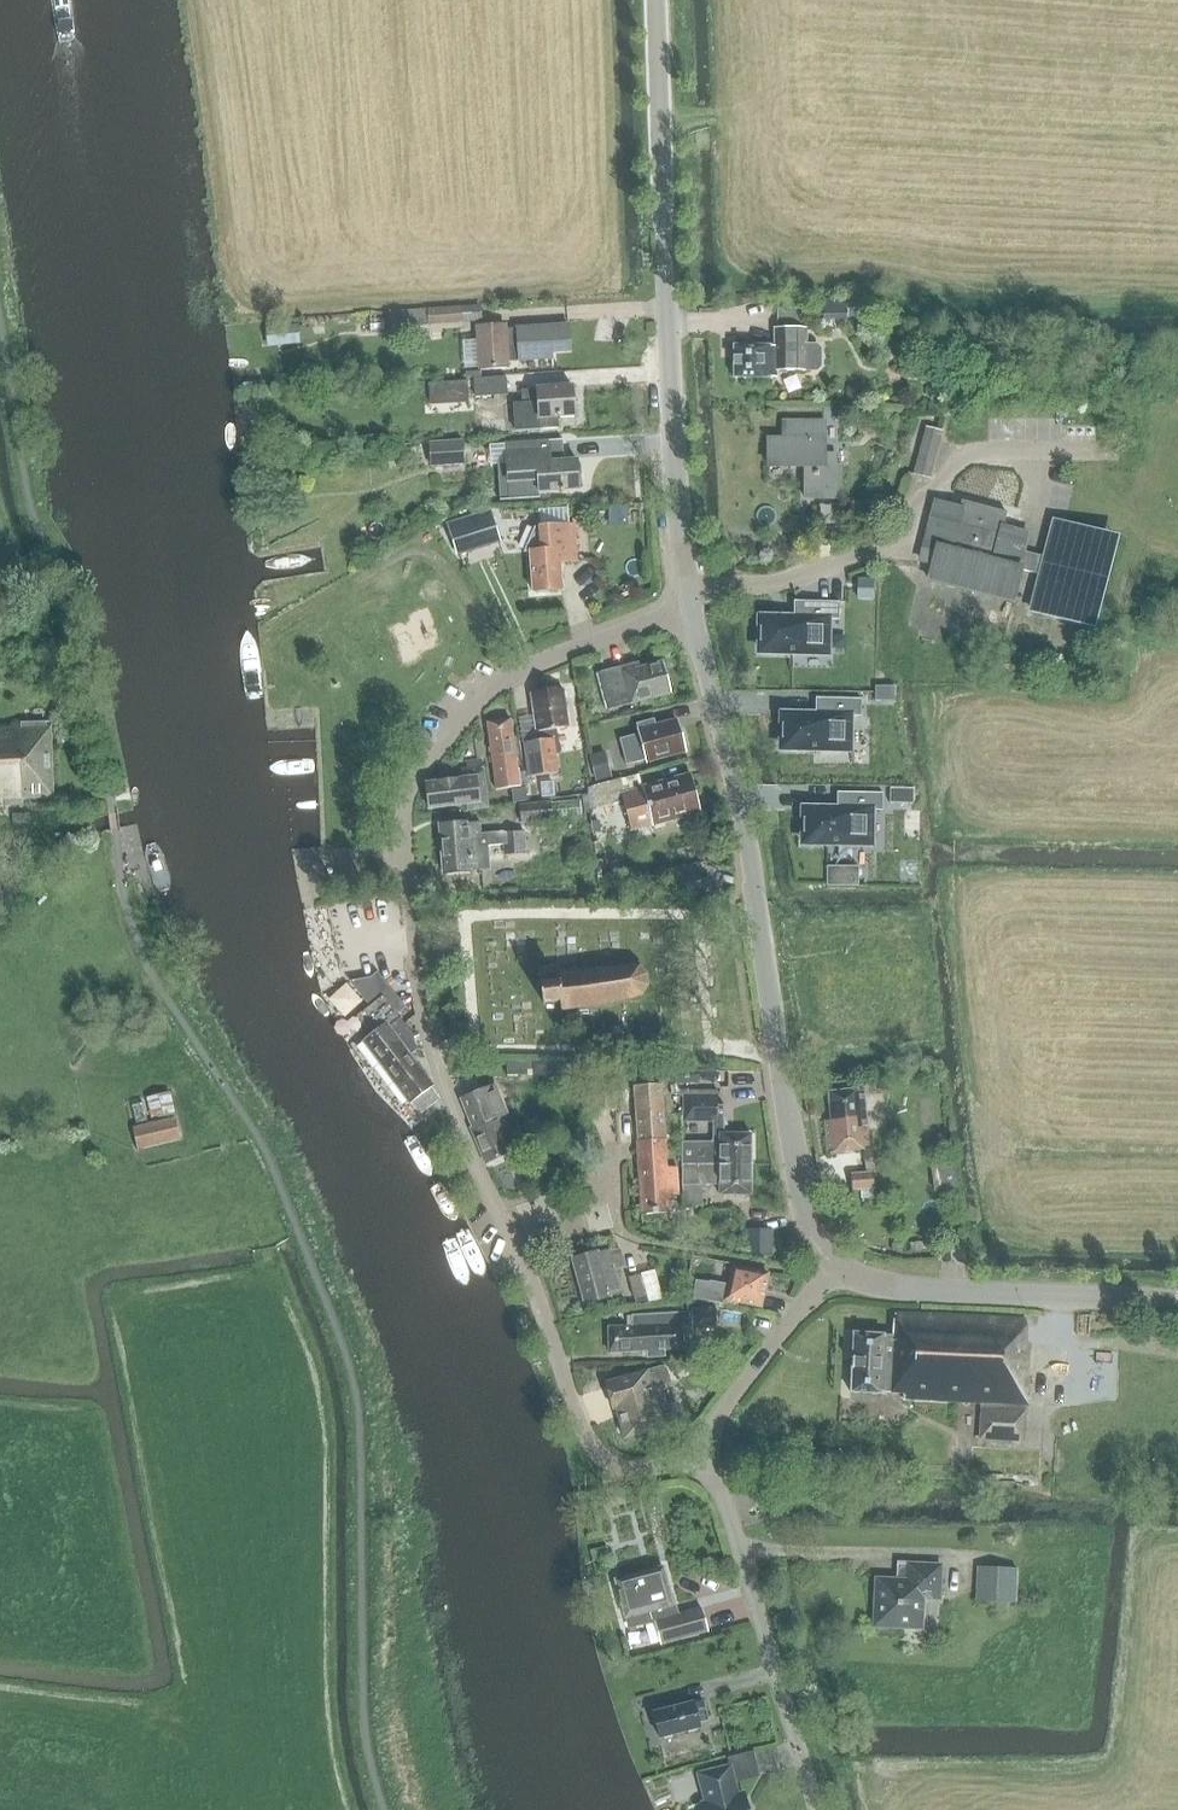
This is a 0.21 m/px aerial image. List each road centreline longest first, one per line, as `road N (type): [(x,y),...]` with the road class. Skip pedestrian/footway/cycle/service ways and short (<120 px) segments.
road 1 (residential): [(709,1461),(647,1472),(618,1468),(581,1432),(546,1317),(429,1047),(401,825),(428,757),(478,700),(559,652),(688,609)]
road 2 (tertiary): [(833,1268),(809,1233),(744,830),(688,609)]
road 3 (tertiary): [(688,609),(672,447),(654,0)]
road 4 (unclassified): [(817,1809),(709,1461)]
road 5 (tertiary): [(1177,1297),(881,1284),(855,1281),(833,1268)]
road 6 (unclassified): [(709,1461),(710,1424),(833,1268)]

